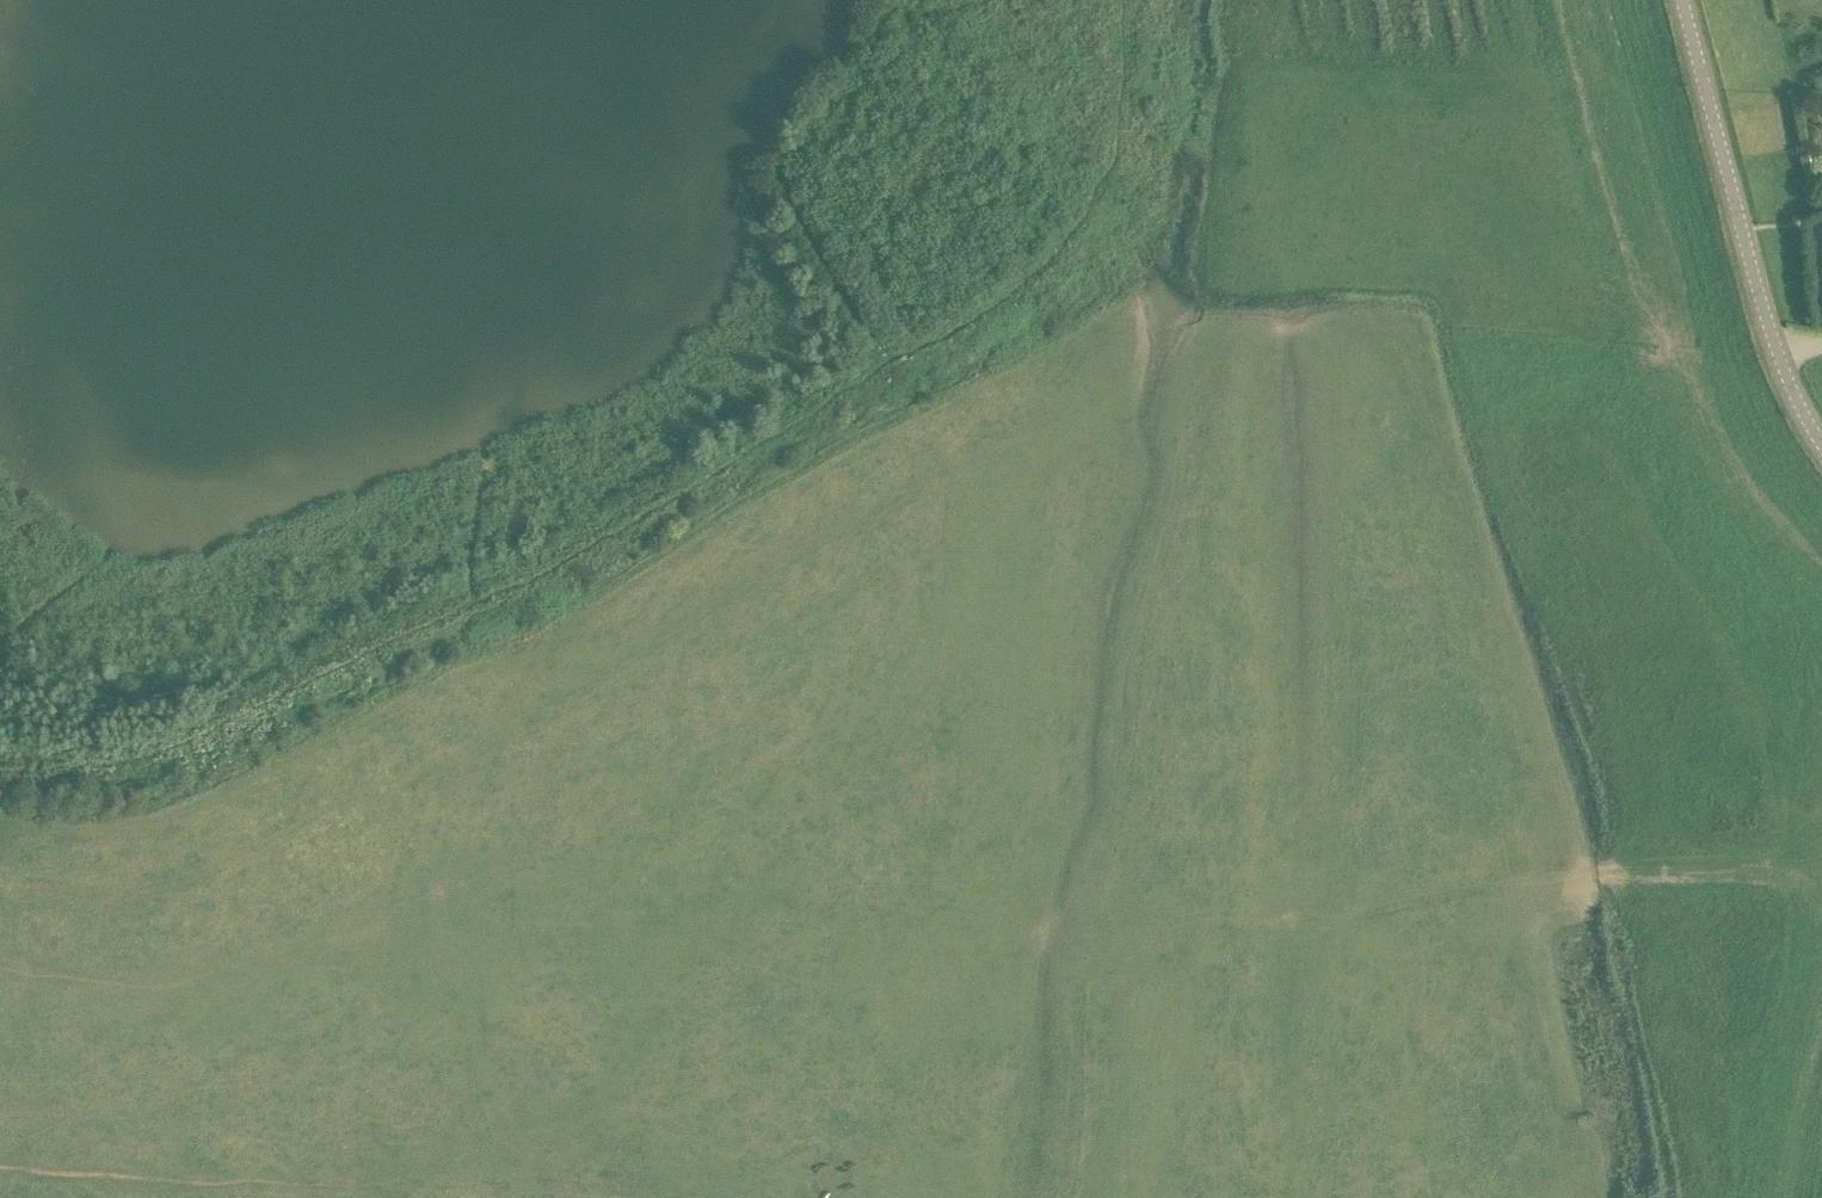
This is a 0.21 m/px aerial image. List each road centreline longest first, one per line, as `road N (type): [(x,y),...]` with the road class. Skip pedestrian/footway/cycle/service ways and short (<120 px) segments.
road 1 (unclassified): [(1677,0),(1761,320),(1821,454)]

